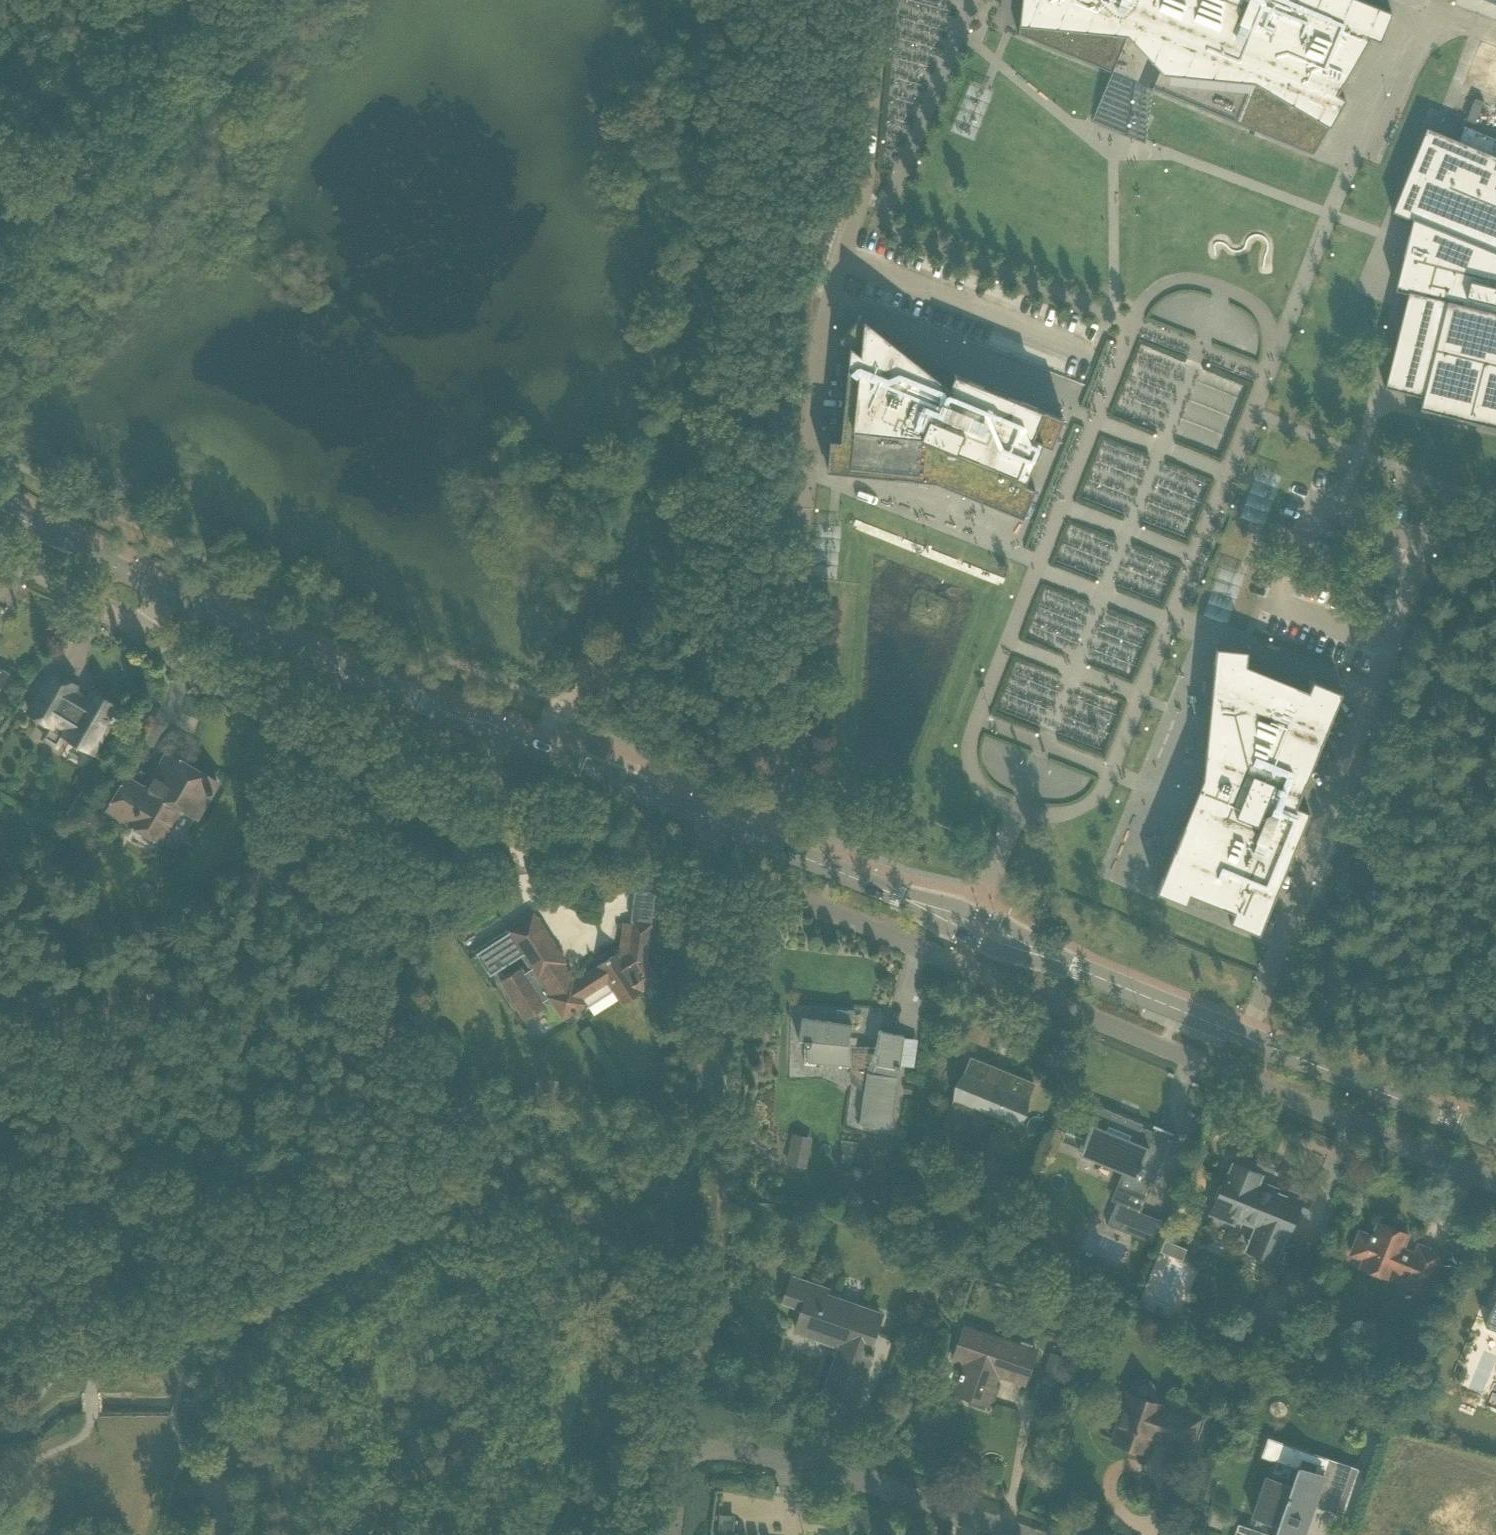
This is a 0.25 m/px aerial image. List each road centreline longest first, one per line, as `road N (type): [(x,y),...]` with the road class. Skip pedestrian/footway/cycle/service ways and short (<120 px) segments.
road 1 (residential): [(709,818),(700,864),(1495,1180)]
road 2 (tertiary): [(1495,1139),(709,818)]
road 3 (tertiary): [(709,818),(163,591)]
road 4 (residential): [(1060,1534),(806,1454),(681,1438)]
road 5 (track): [(436,1190),(394,1223),(165,1351)]
road 6 (track): [(694,1194),(651,1297),(645,1430)]
road 7 (track): [(202,1119),(148,1301),(165,1351)]
road 8 (track): [(172,1207),(113,1263),(87,1311),(87,1370)]
road 9 (tertiary): [(163,591),(0,507)]
road 10 (track): [(571,1225),(524,1168),(494,1163),(436,1190)]
road 11 (residential): [(0,558),(143,631)]
road 12 (track): [(722,1188),(571,1225)]
road 13 (track): [(269,1292),(252,1260),(211,1240),(183,1241),(159,1259)]

